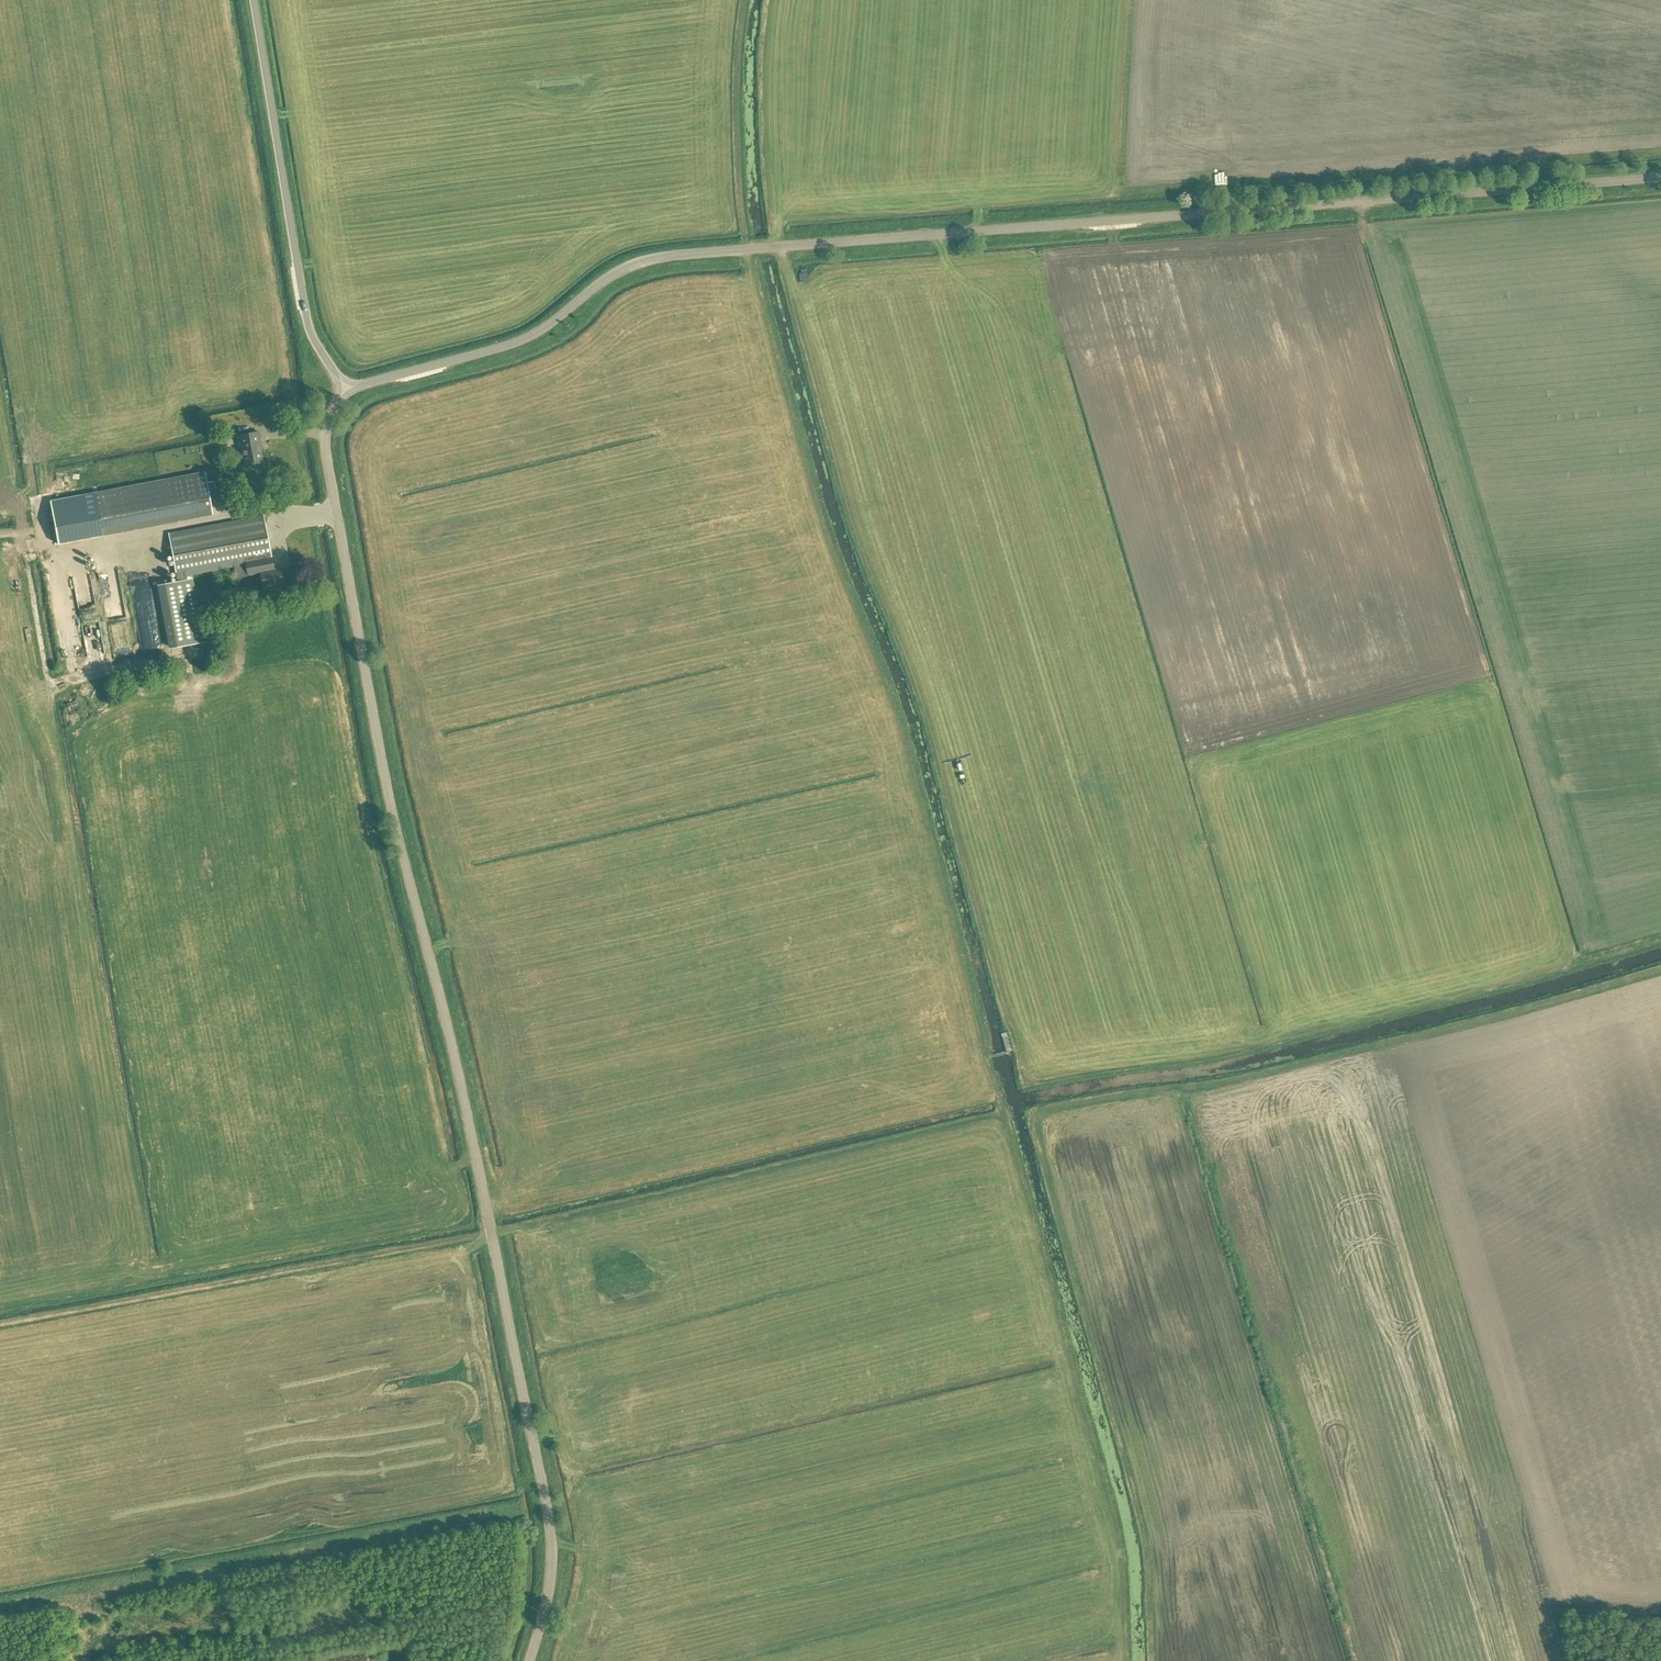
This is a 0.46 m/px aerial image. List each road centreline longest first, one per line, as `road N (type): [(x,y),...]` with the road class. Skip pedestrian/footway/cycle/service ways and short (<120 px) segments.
road 1 (track): [(1129,1660),(1120,1522),(984,1058),(915,771),(833,545),(749,249),(737,116),(746,0)]
road 2 (unclassified): [(348,392),(515,341),(612,272),(672,255),(1660,177)]
road 3 (unclassified): [(528,1660),(550,1575),(551,1536),(461,1087),(379,749),(326,446),(335,404),(348,392)]
road 4 (unclassified): [(348,392),(310,333),(254,0)]

